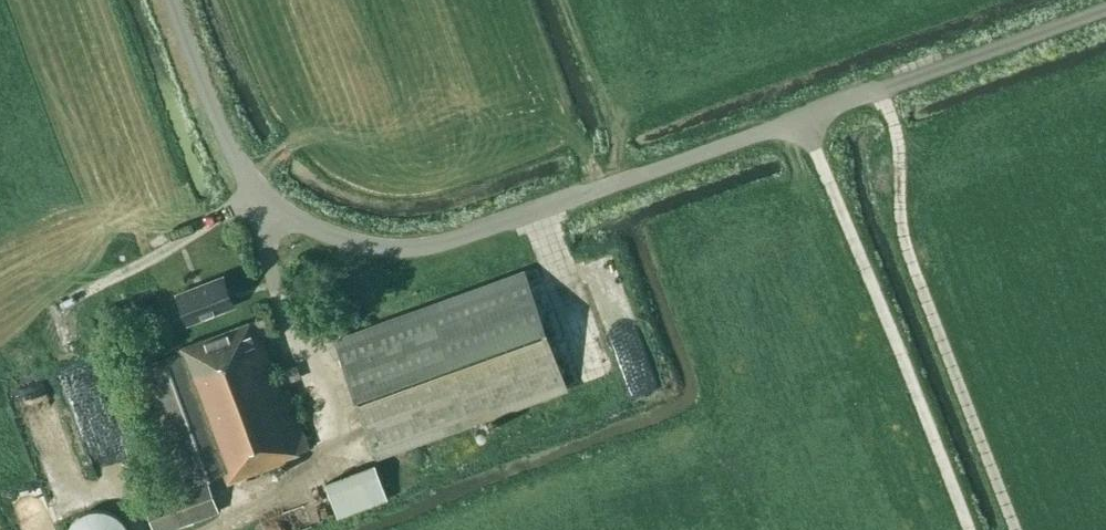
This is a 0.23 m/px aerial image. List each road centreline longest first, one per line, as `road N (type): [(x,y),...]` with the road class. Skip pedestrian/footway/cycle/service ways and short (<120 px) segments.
road 1 (unclassified): [(1105,8),(534,213),(415,246),(360,242),(314,227),(253,186),(211,107),(172,0)]
road 2 (track): [(880,88),(897,126),(906,251),(1015,529)]

